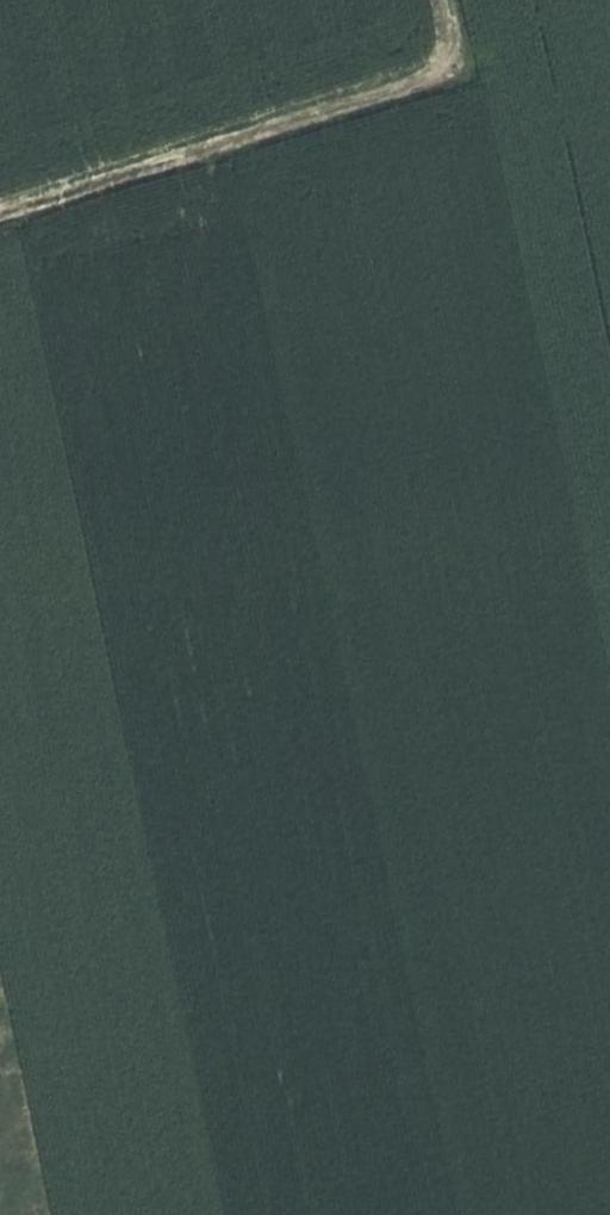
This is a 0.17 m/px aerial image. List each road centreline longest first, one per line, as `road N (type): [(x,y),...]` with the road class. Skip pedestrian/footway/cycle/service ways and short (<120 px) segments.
road 1 (track): [(0,217),(454,73),(439,0)]

